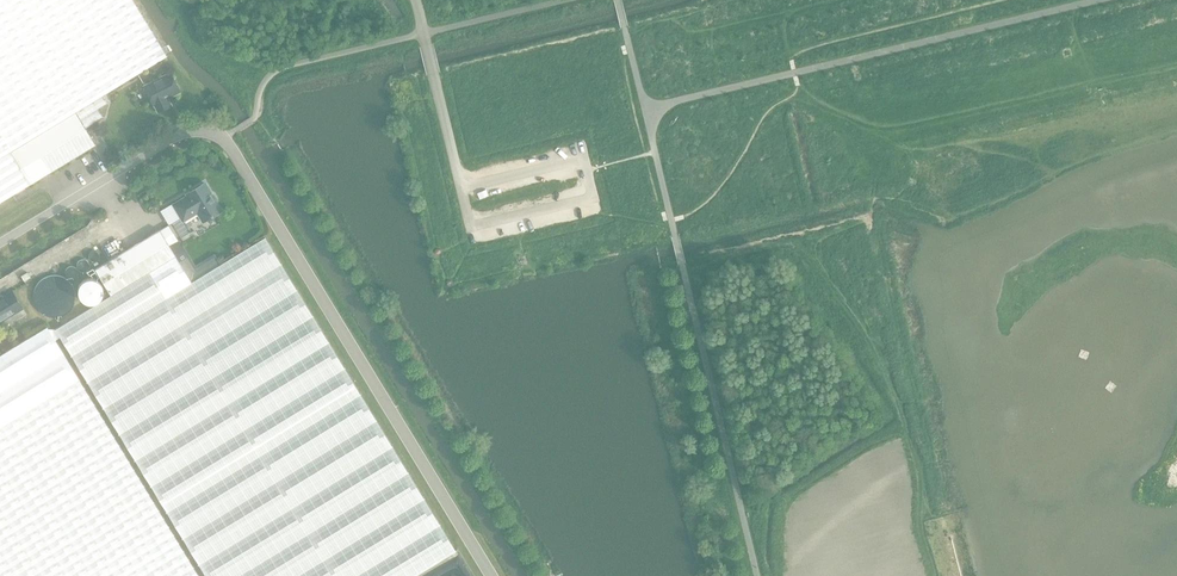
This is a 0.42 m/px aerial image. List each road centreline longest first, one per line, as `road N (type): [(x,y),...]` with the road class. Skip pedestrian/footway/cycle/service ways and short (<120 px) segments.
road 1 (unclassified): [(223,137),(492,575)]
road 2 (unclassified): [(223,137),(180,134),(0,245)]

